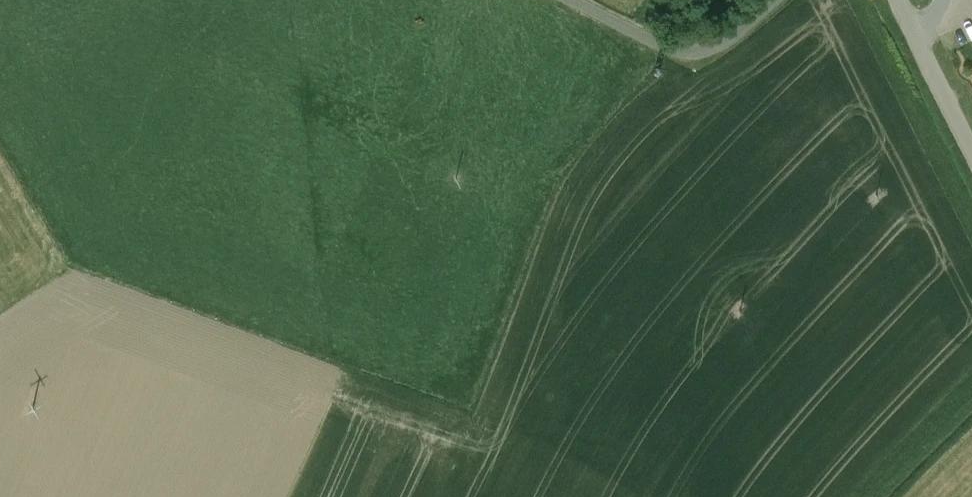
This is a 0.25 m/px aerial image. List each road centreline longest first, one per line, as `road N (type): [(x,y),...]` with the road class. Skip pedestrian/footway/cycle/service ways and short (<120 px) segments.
road 1 (unclassified): [(917,39),(971,149)]

